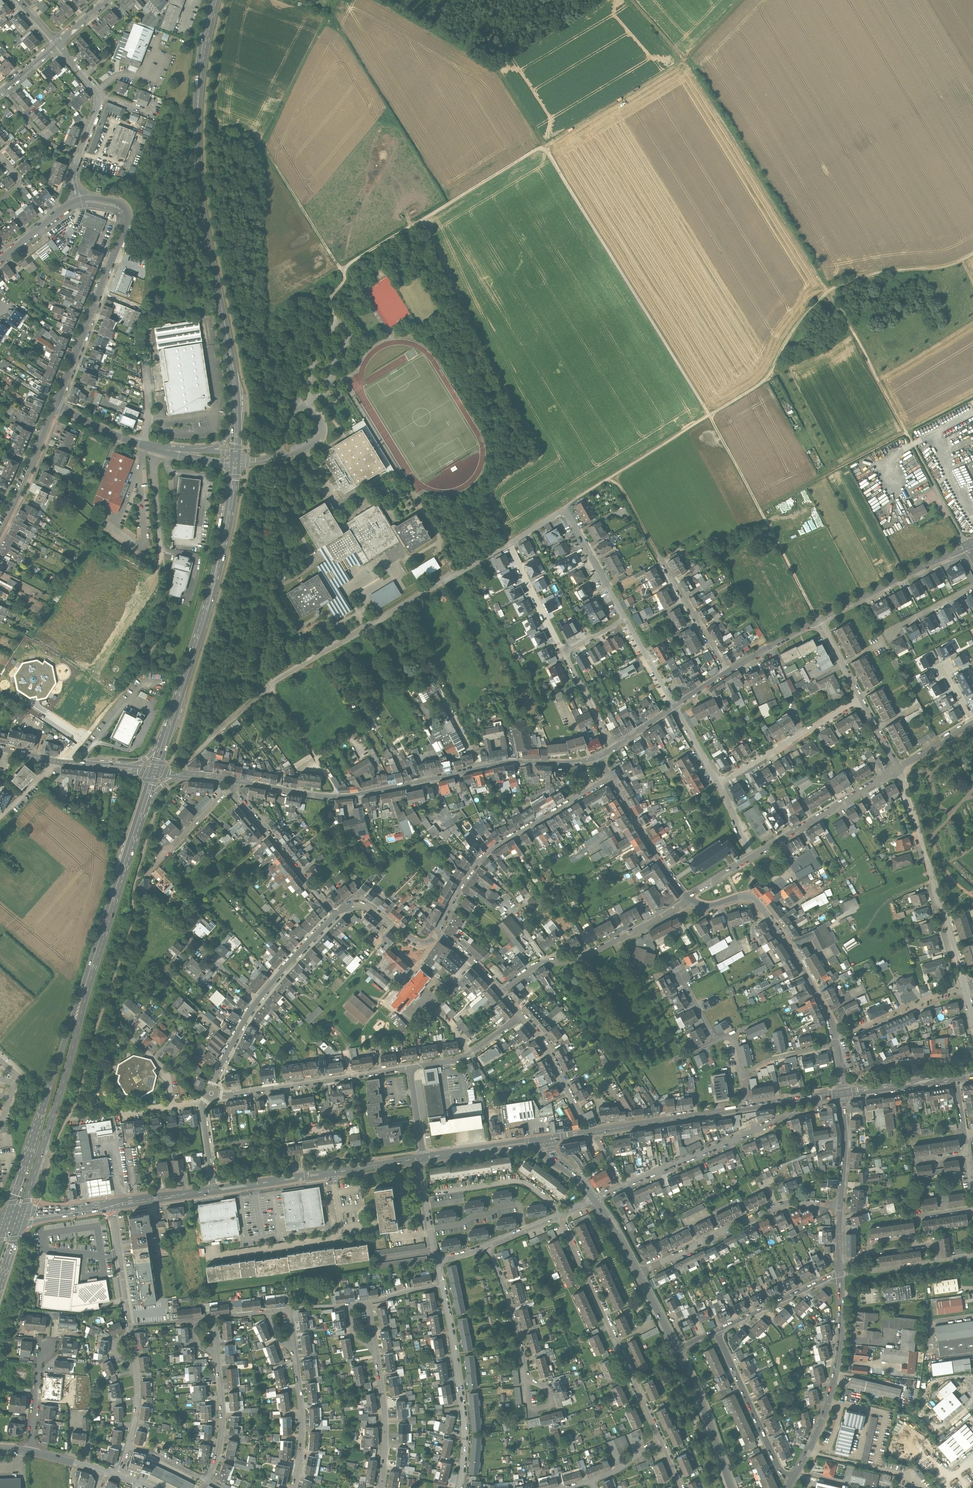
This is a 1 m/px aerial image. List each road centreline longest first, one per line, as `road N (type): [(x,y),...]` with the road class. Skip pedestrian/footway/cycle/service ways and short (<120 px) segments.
road 1 (track): [(437,28),(487,57),(510,84),(821,620)]
road 2 (track): [(969,545),(902,419),(684,59),(632,0)]
road 3 (track): [(972,251),(827,292),(789,336),(768,379),(565,508)]
road 4 (track): [(742,0),(684,59),(340,268)]
road 5 (primary): [(237,408),(197,150),(201,68),(216,0)]
road 6 (track): [(335,320),(331,300),(344,270),(263,145),(217,127),(232,0)]
road 7 (tertiary): [(234,781),(340,797),(507,762),(599,756)]
road 8 (unclassified): [(509,544),(270,686),(201,744)]
road 9 (primary): [(173,720),(218,575),(236,460)]
road 10 (residential): [(54,403),(126,223),(116,204),(81,204)]
road 11 (primary): [(88,984),(7,1220)]
road 12 (residential): [(661,1439),(560,1214)]
road 13 (primary): [(20,1219),(88,984)]
road 14 (track): [(972,398),(760,508)]
road 15 (residential): [(438,933),(487,854),(609,778)]
road 16 (residential): [(689,900),(708,907),(751,898),(760,905),(808,977),(836,1042)]
road 17 (residential): [(966,989),(898,768)]
road 18 (residential): [(641,1270),(782,1205),(841,1206)]
road 19 (residential): [(841,1275),(839,1364),(793,1479)]
road 20 (residential): [(502,992),(535,968),(597,952),(689,900)]
road 21 (residential): [(458,1487),(463,1418),(443,1284)]
road 22 (residential): [(211,1094),(408,1067)]
road 23 (residential): [(624,1185),(806,1110)]
road 24 (residential): [(332,1172),(339,1235),(209,1257)]
road 25 (primary): [(88,984),(145,807)]
road 26 (residential): [(754,856),(898,768)]
road 27 (residential): [(864,701),(717,783)]
road 28 (residential): [(233,785),(335,916)]
road 29 (tertiary): [(821,620),(969,545)]
road 30 (residential): [(717,1333),(775,1460),(793,1479)]
road 31 (track): [(0,1036),(60,976),(0,923)]
road 32 (track): [(263,145),(335,0)]
road 33 (secondary): [(595,1132),(749,1107)]
road 34 (unclassified): [(263,461),(317,440),(312,412),(292,410),(273,454)]
road 35 (tertiary): [(731,1487),(677,1348)]
road 36 (residential): [(609,778),(689,900)]
road 37 (residential): [(382,1487),(386,1425),(375,1345)]
road 38 (residential): [(836,1042),(966,989)]
road 39 (residential): [(488,1245),(526,1378)]
road 40 (residential): [(0,529),(54,403)]
road 41 (residential): [(293,1487),(302,1428),(295,1351)]
road 42 (residential): [(717,1333),(841,1275)]
road 43 (residential): [(661,561),(729,674)]
road 44 (track): [(270,686),(340,797)]
road 45 (residential): [(408,1067),(470,1058),(524,1017)]
road 46 (residential): [(57,45),(98,95),(80,157)]
road 47 (residential): [(565,508),(627,621)]
road 48 (residential): [(129,1330),(111,1204)]
road 49 (residential): [(207,1481),(223,1431),(218,1358)]
road 50 (secondary): [(422,1158),(545,1140)]
road 51 (residential): [(565,654),(509,544)]
road 52 (residential): [(335,916),(364,904),(417,941),(433,942),(438,933)]
road 53 (residential): [(524,1017),(586,1122)]
road 54 (residential): [(525,1230),(520,1205),(430,1229)]

